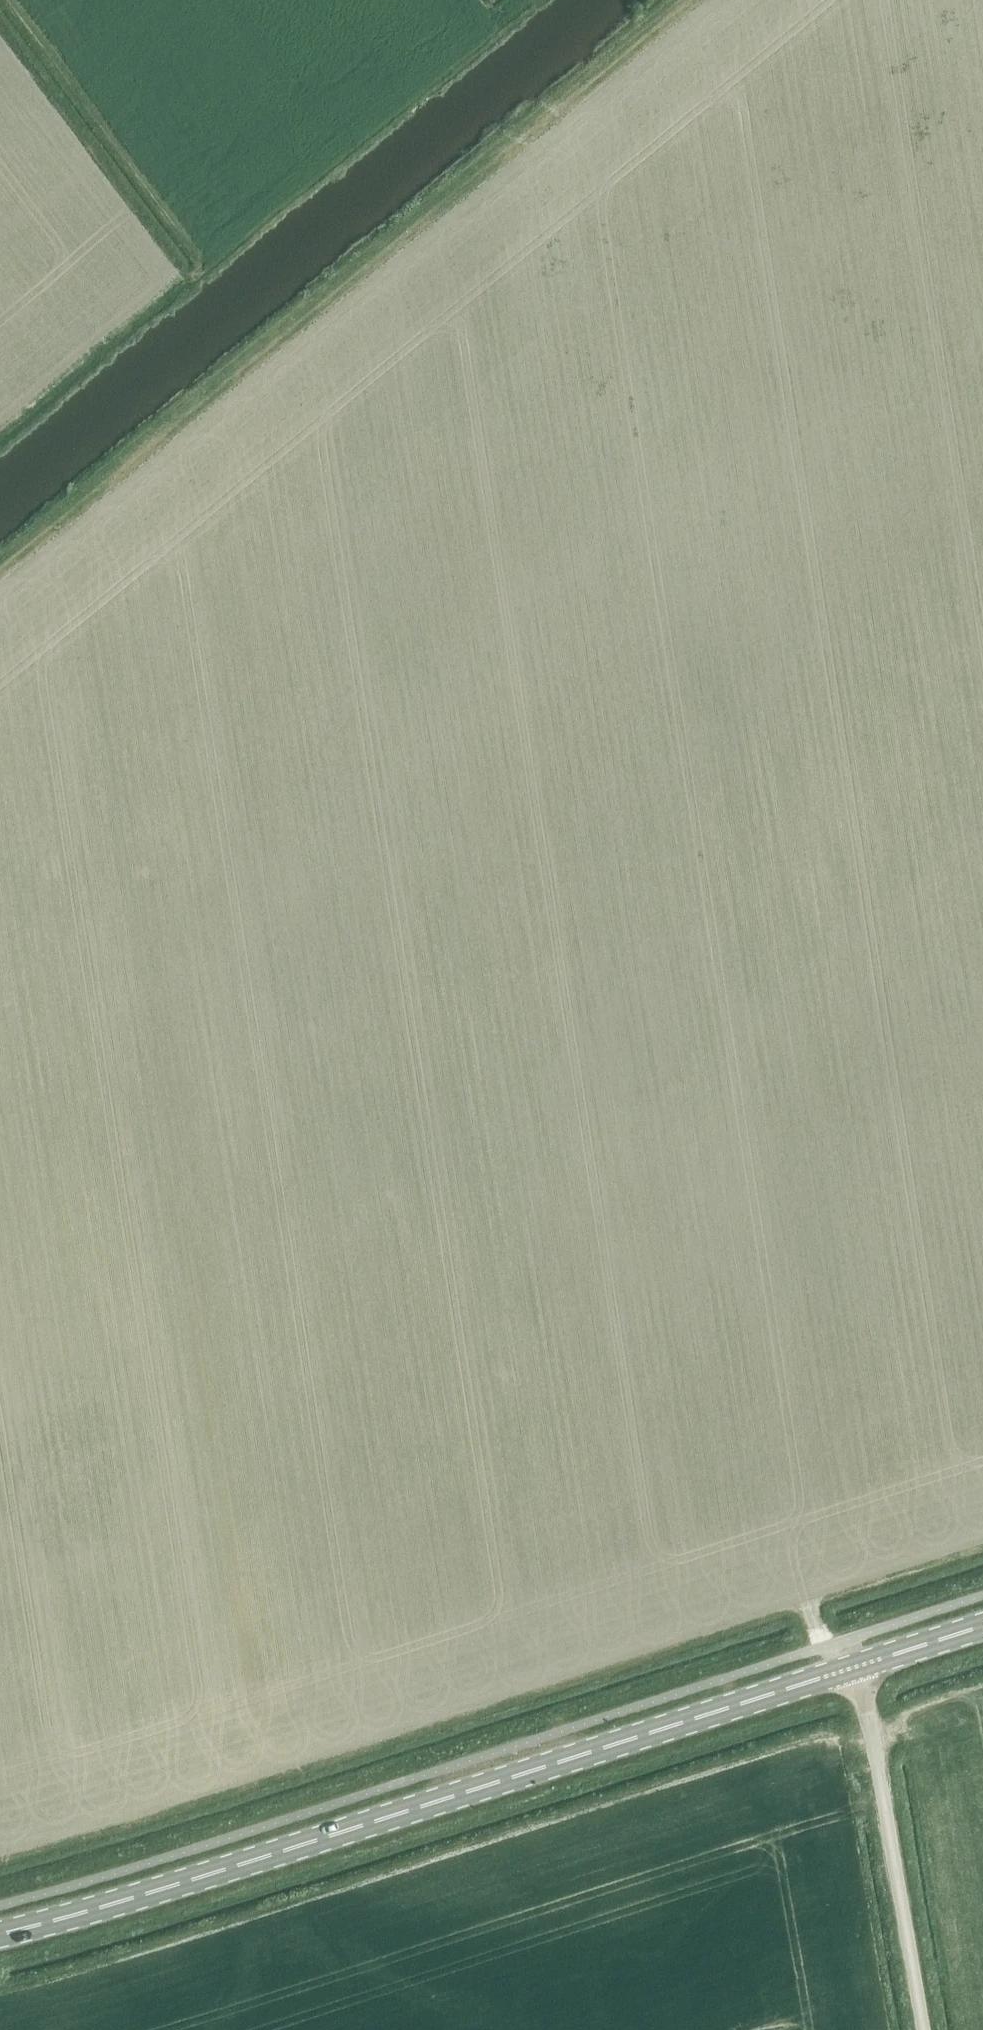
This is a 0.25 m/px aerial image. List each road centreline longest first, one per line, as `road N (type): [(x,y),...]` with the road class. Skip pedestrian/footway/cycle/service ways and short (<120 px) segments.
road 1 (primary): [(0,1935),(855,1667)]
road 2 (unclassified): [(922,2029),(855,1667)]
road 3 (primary): [(855,1667),(982,1626)]

